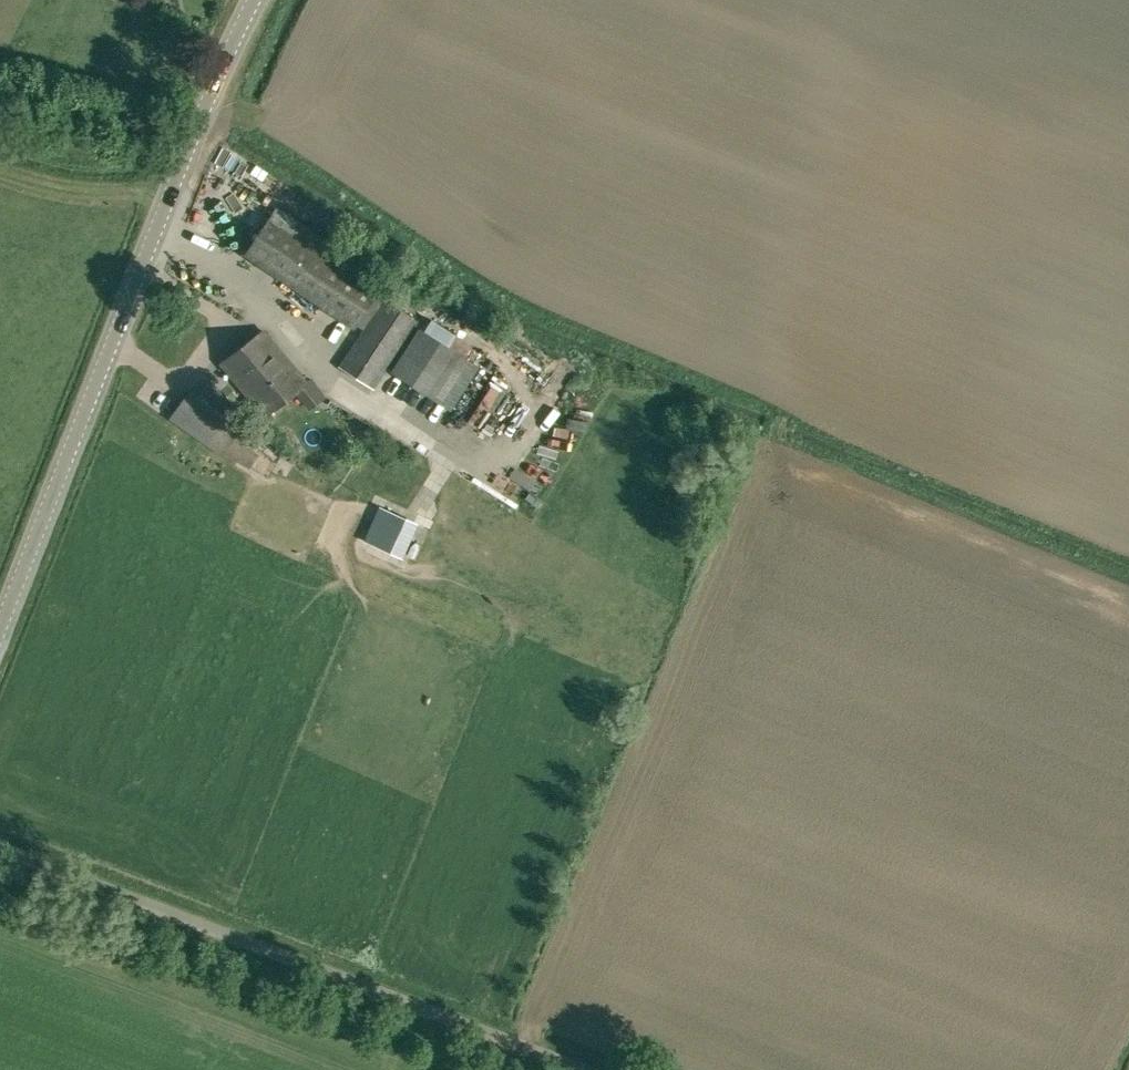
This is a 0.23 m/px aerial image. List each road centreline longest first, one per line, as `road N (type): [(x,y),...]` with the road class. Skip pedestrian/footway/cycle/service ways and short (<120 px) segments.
road 1 (tertiary): [(0,623),(253,0)]
road 2 (unclassified): [(585,1069),(0,847)]
road 3 (track): [(184,157),(149,144),(129,151),(54,147),(0,128)]

